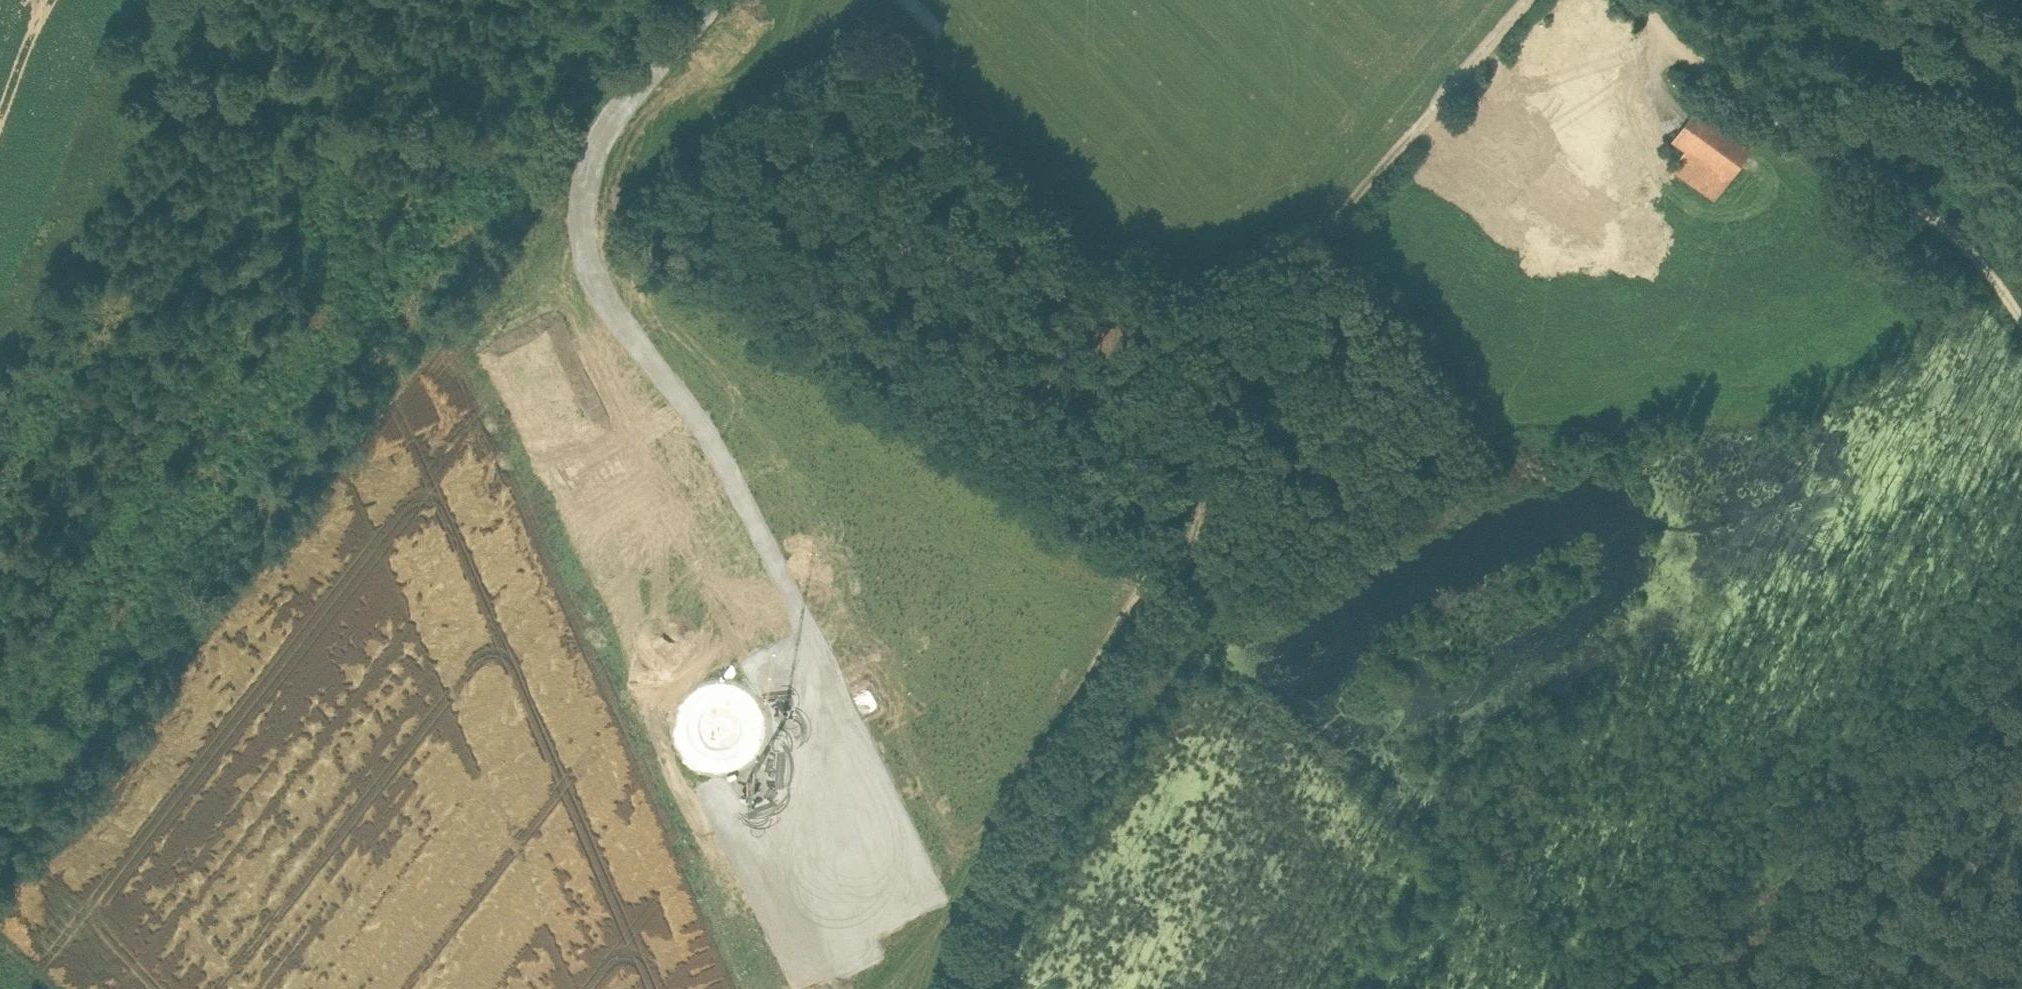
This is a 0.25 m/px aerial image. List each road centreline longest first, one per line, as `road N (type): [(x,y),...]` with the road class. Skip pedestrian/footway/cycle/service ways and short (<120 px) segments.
road 1 (track): [(1158,575),(1197,526),(1223,376),(1259,318),(1530,0)]
road 2 (unclassified): [(1635,0),(1676,46),(1925,210),(1993,271),(2021,321)]

